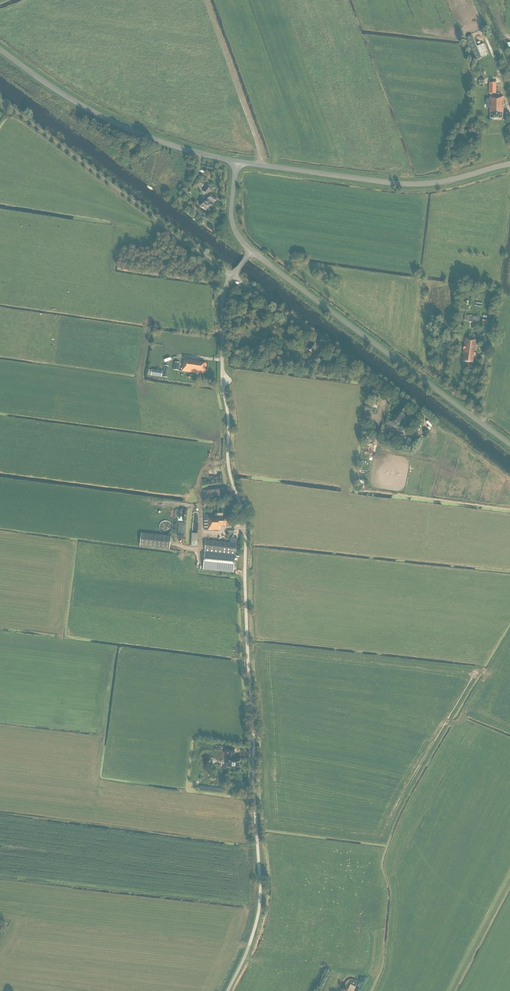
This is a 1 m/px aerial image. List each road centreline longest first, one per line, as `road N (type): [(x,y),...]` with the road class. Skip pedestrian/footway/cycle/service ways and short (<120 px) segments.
road 1 (unclassified): [(228,990),(251,941),(260,892),(246,525),(230,472),(222,378),(223,298),(232,276)]
road 2 (tertiary): [(509,444),(251,251)]
road 3 (tertiary): [(509,164),(406,184),(237,161)]
road 4 (tertiary): [(237,161),(122,126),(0,50)]
road 5 (track): [(0,100),(184,242)]
road 6 (unclassified): [(232,276),(380,383)]

